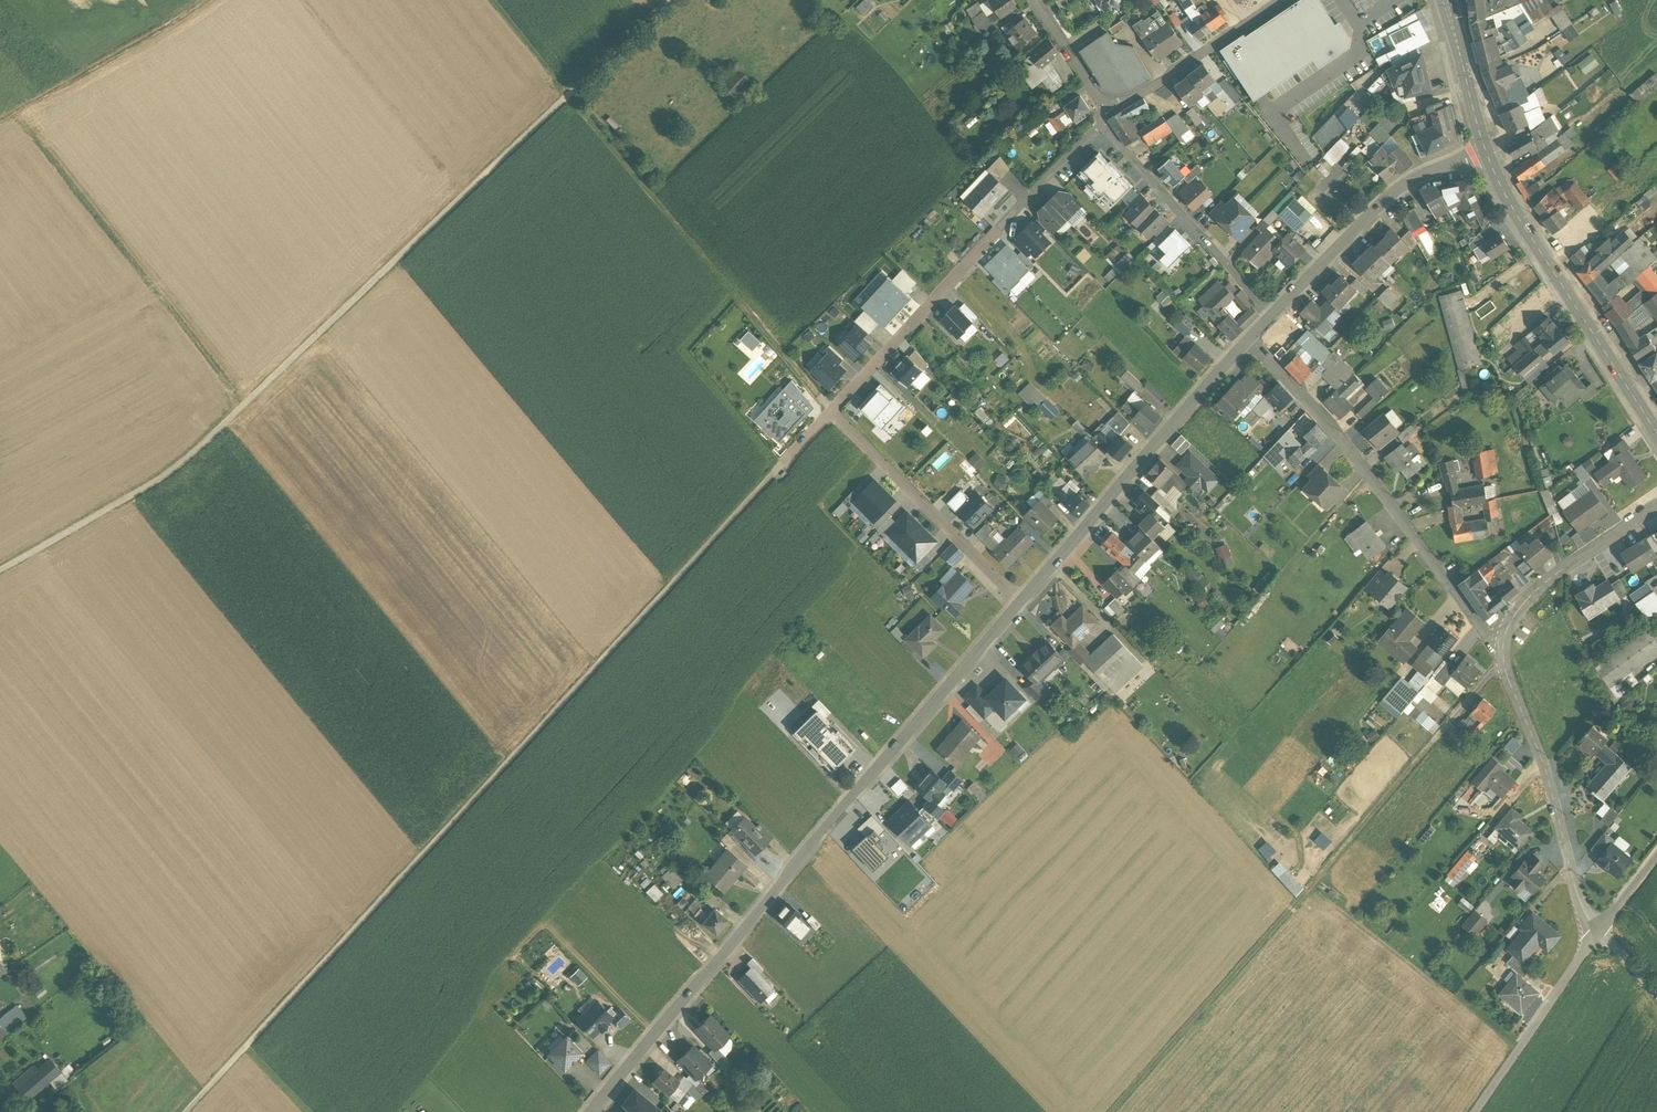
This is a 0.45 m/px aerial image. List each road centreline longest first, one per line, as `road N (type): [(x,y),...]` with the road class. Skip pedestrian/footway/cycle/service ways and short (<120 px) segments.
road 1 (track): [(0,569),(174,472),(668,0)]
road 2 (unclassified): [(772,474),(185,1111)]
road 3 (residential): [(592,1111),(1021,602)]
road 4 (track): [(1505,671),(1473,694),(1113,1111)]
road 5 (track): [(494,0),(832,410)]
road 6 (residential): [(1249,340),(1374,481),(1503,650)]
road 7 (residential): [(1104,125),(832,410)]
road 8 (track): [(244,404),(17,111)]
road 9 (residential): [(1021,602),(1249,340)]
road 10 (primary): [(1656,434),(1526,232),(1487,154)]
road 11 (residential): [(1600,931),(1579,898),(1548,776),(1503,650)]
road 12 (residential): [(1271,316),(1400,188),(1487,154)]
road 13 (residential): [(832,410),(1021,602)]
road 14 (residential): [(1104,125),(1271,316)]
road 15 (track): [(209,0),(17,111)]
road 16 (residential): [(1476,1111),(1600,931)]
road 17 (residential): [(1503,650),(1510,621),(1537,591),(1656,508)]
road 18 (residential): [(1281,0),(1169,77),(1103,107)]
road 19 (primary): [(1487,154),(1445,0)]
road 20 (residential): [(1034,0),(1103,107)]

